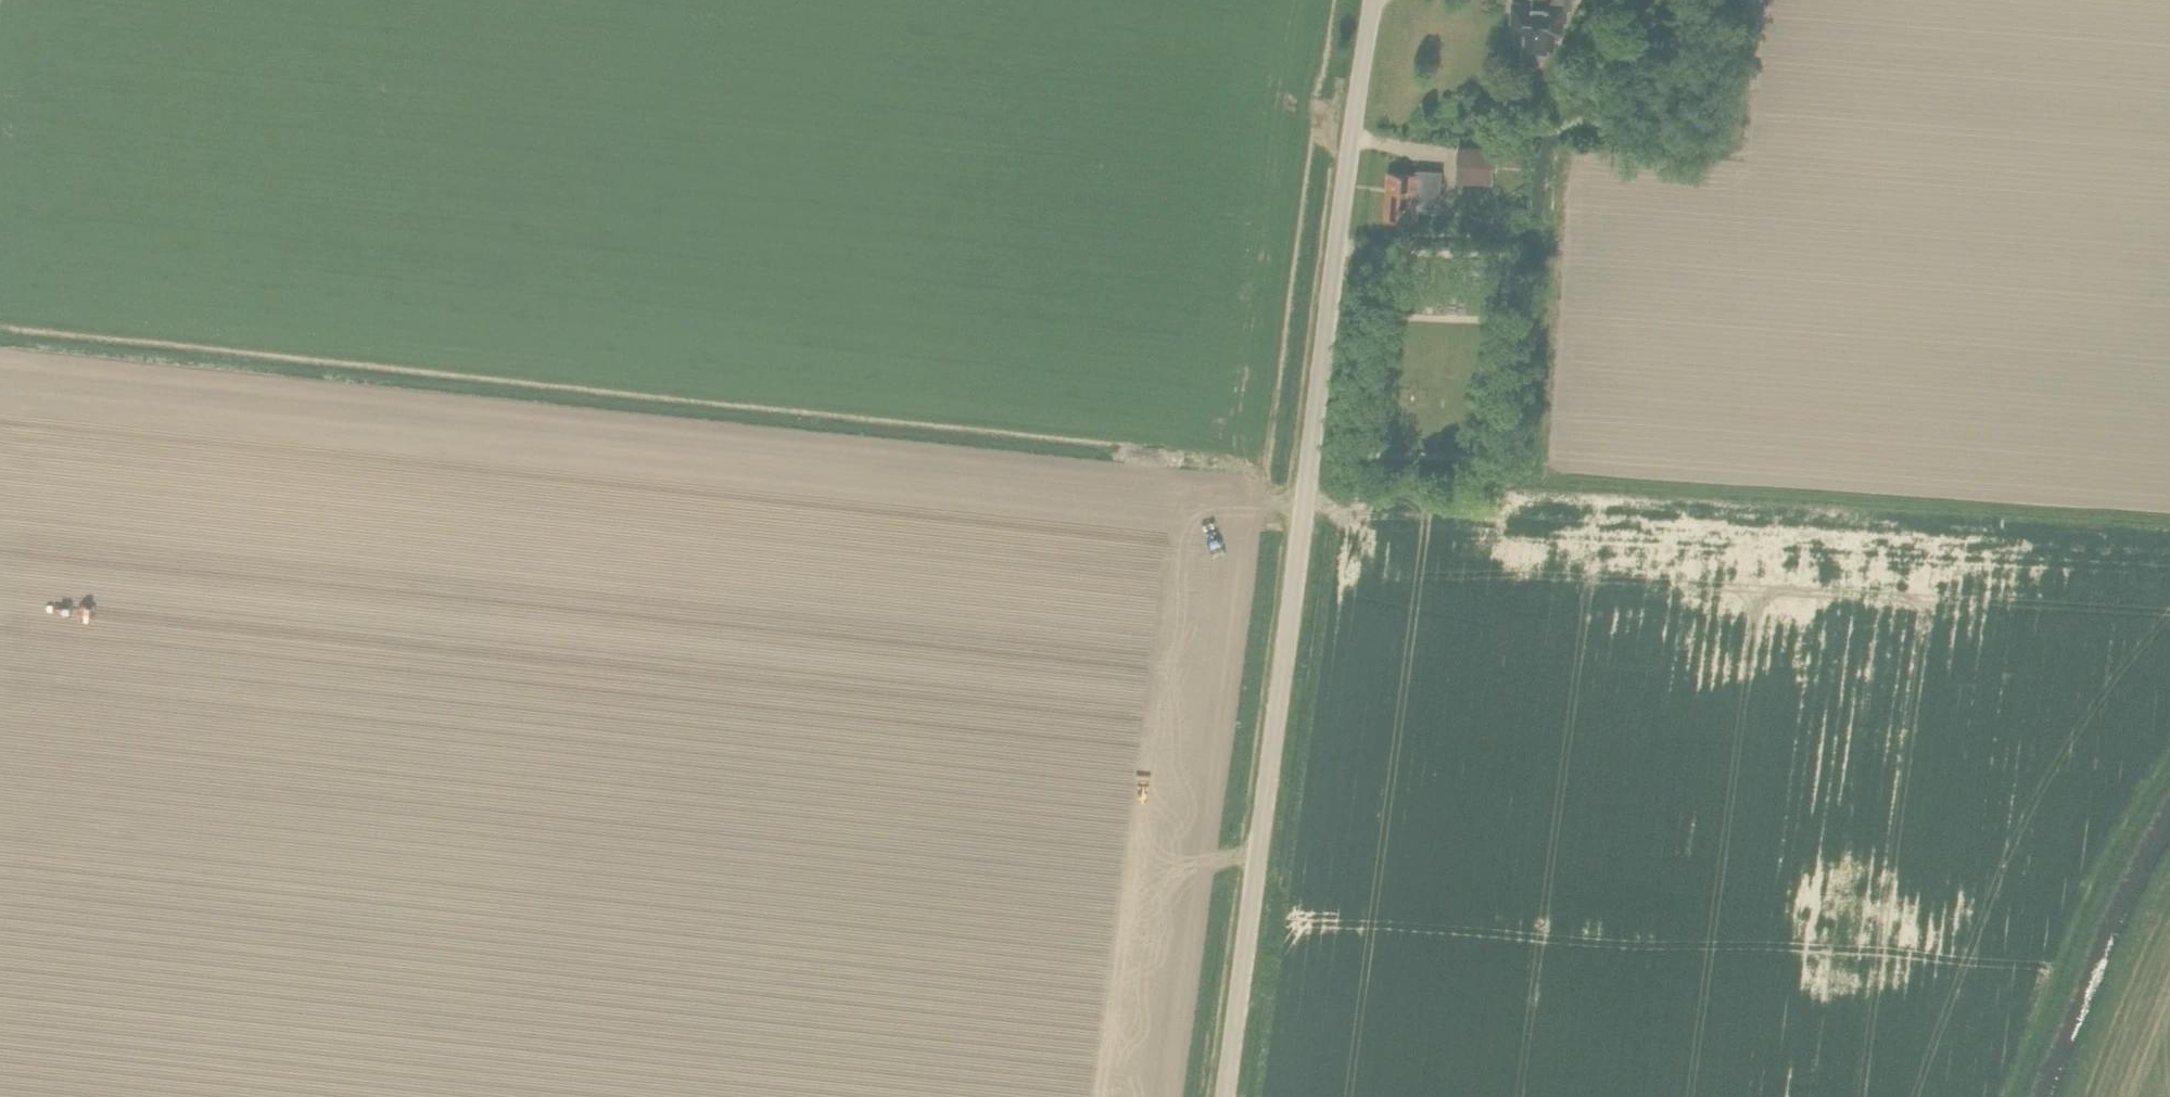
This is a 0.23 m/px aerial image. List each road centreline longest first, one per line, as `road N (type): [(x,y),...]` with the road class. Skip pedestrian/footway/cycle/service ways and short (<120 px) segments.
road 1 (unclassified): [(1222,1096),(1371,0)]

